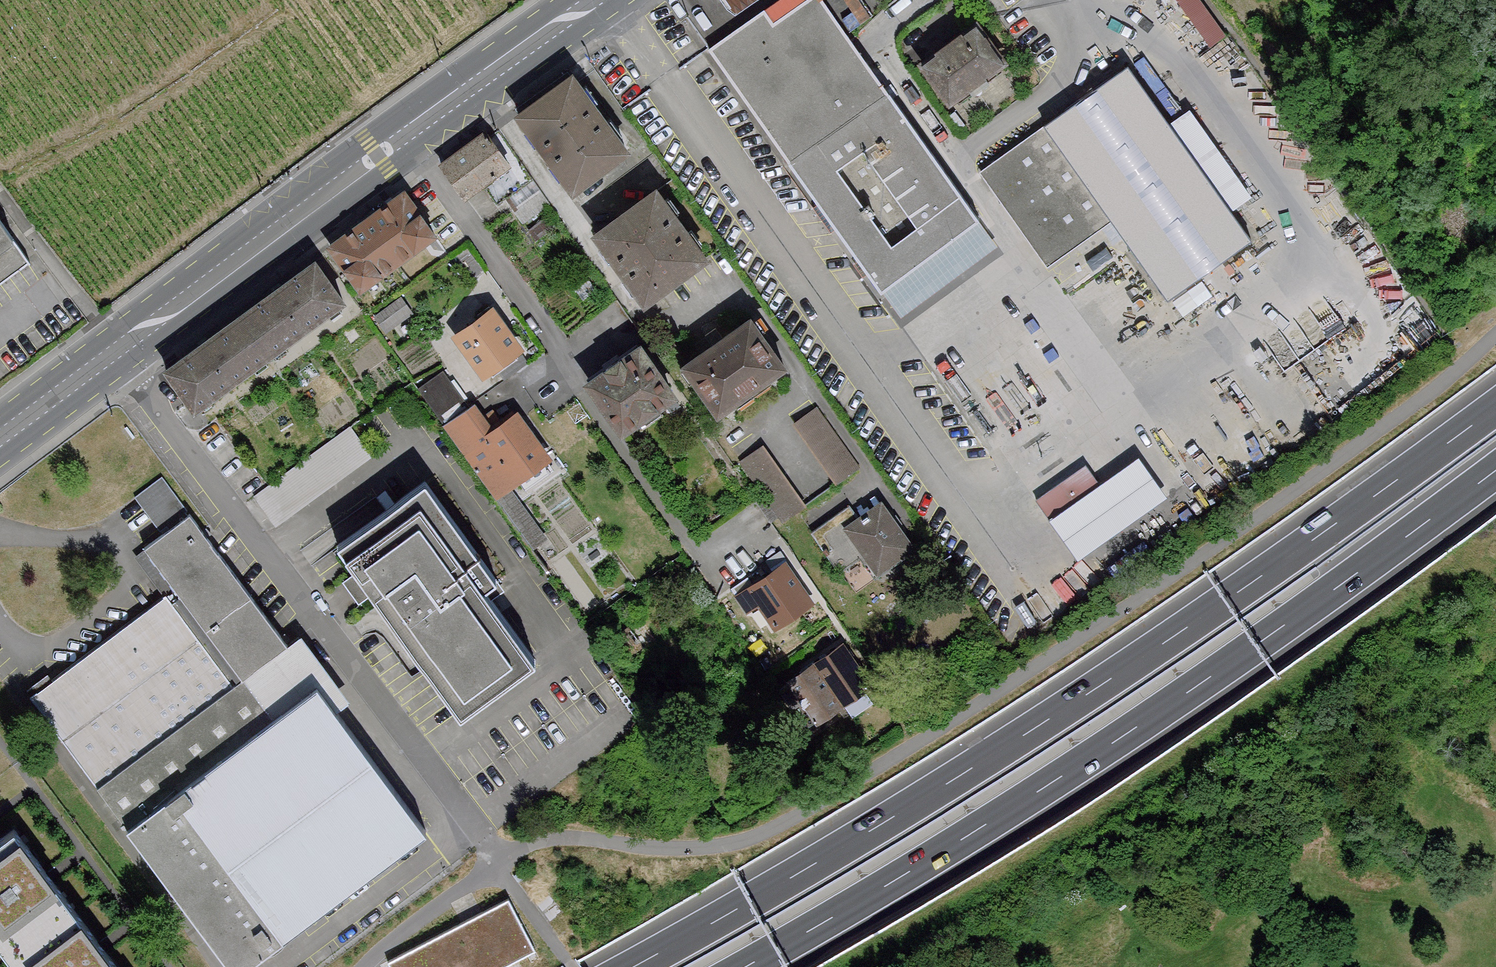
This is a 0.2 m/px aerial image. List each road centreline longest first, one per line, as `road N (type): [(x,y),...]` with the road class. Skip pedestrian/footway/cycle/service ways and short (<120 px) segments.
road 1 (motorway): [(1495,407),(1058,713),(632,966)]
road 2 (motorway): [(745,966),(1089,758),(1495,470)]
road 3 (primary): [(0,438),(594,0)]

